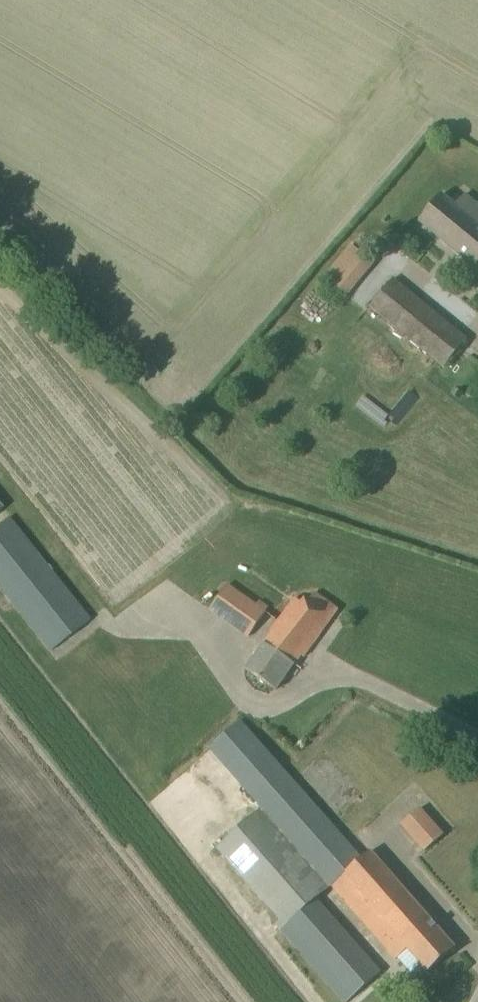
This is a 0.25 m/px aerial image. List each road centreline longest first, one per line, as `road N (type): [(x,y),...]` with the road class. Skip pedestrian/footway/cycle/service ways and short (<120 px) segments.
road 1 (track): [(0,626),(63,709),(157,801)]

